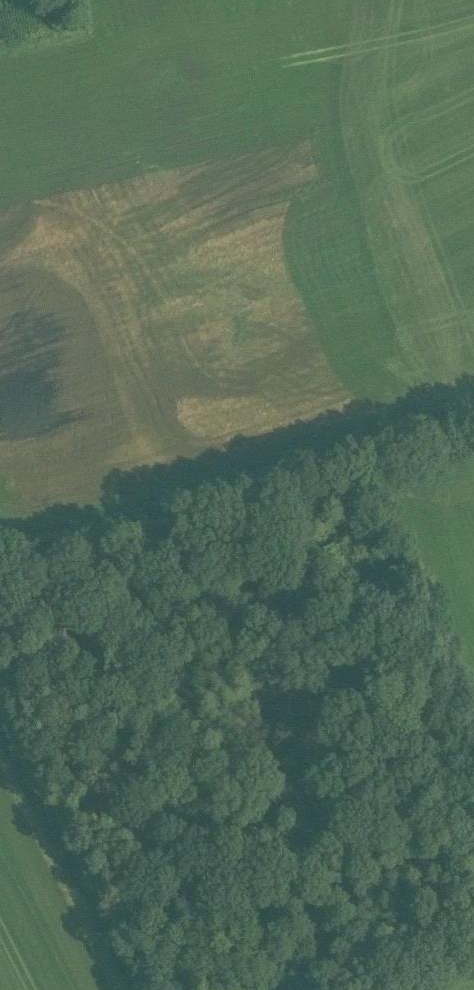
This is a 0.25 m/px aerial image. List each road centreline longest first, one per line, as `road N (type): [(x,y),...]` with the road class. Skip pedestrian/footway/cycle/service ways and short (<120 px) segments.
road 1 (unclassified): [(0,557),(91,543),(473,424)]

